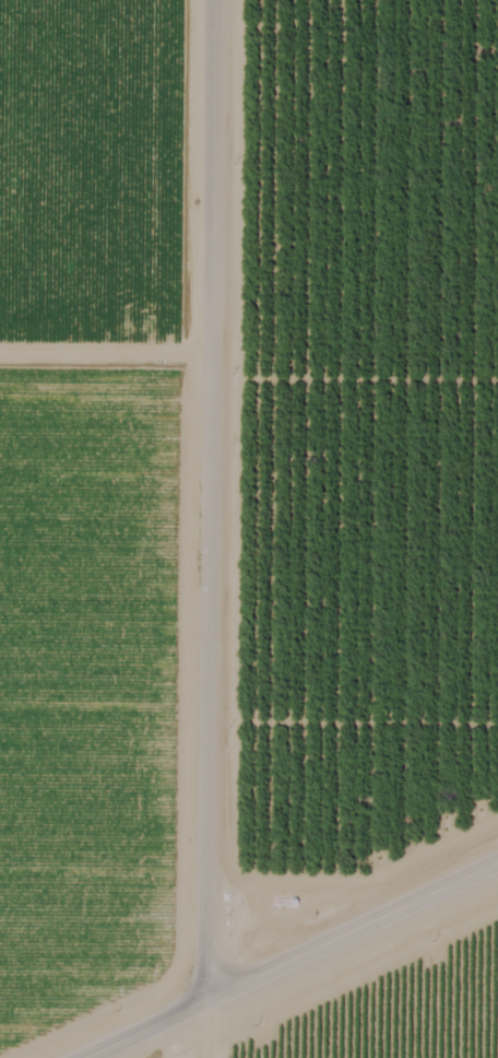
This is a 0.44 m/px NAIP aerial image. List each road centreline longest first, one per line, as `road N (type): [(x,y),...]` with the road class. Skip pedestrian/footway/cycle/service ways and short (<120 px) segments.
road 1 (tertiary): [(203,1057),(210,0)]
road 2 (tertiary): [(92,1057),(497,868)]
road 3 (residential): [(209,352),(0,348)]

